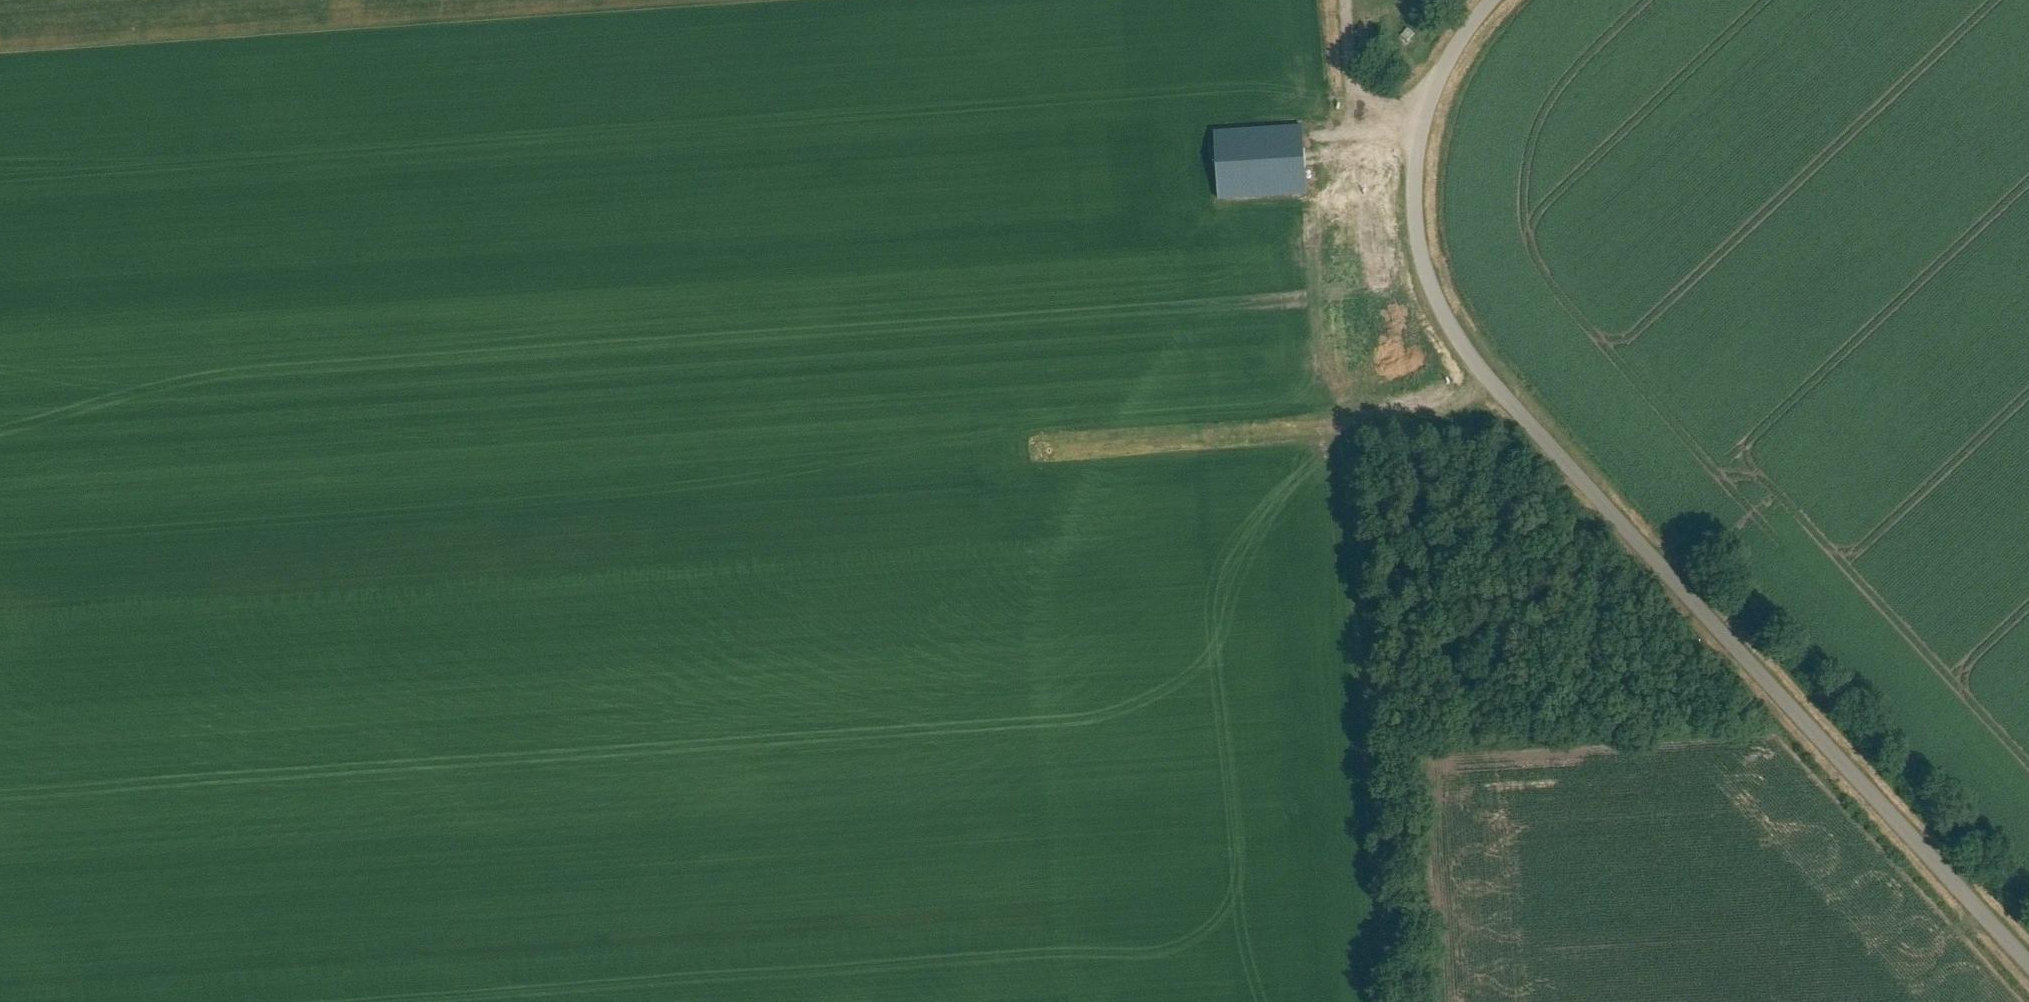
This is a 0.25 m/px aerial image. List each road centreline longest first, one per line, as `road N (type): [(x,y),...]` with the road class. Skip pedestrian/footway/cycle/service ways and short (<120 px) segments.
road 1 (unclassified): [(2028,965),(1486,377),(1439,308),(1420,257),(1415,164),(1431,91),(1487,0)]
road 2 (track): [(1423,121),(1371,113),(1352,95),(1346,0)]

